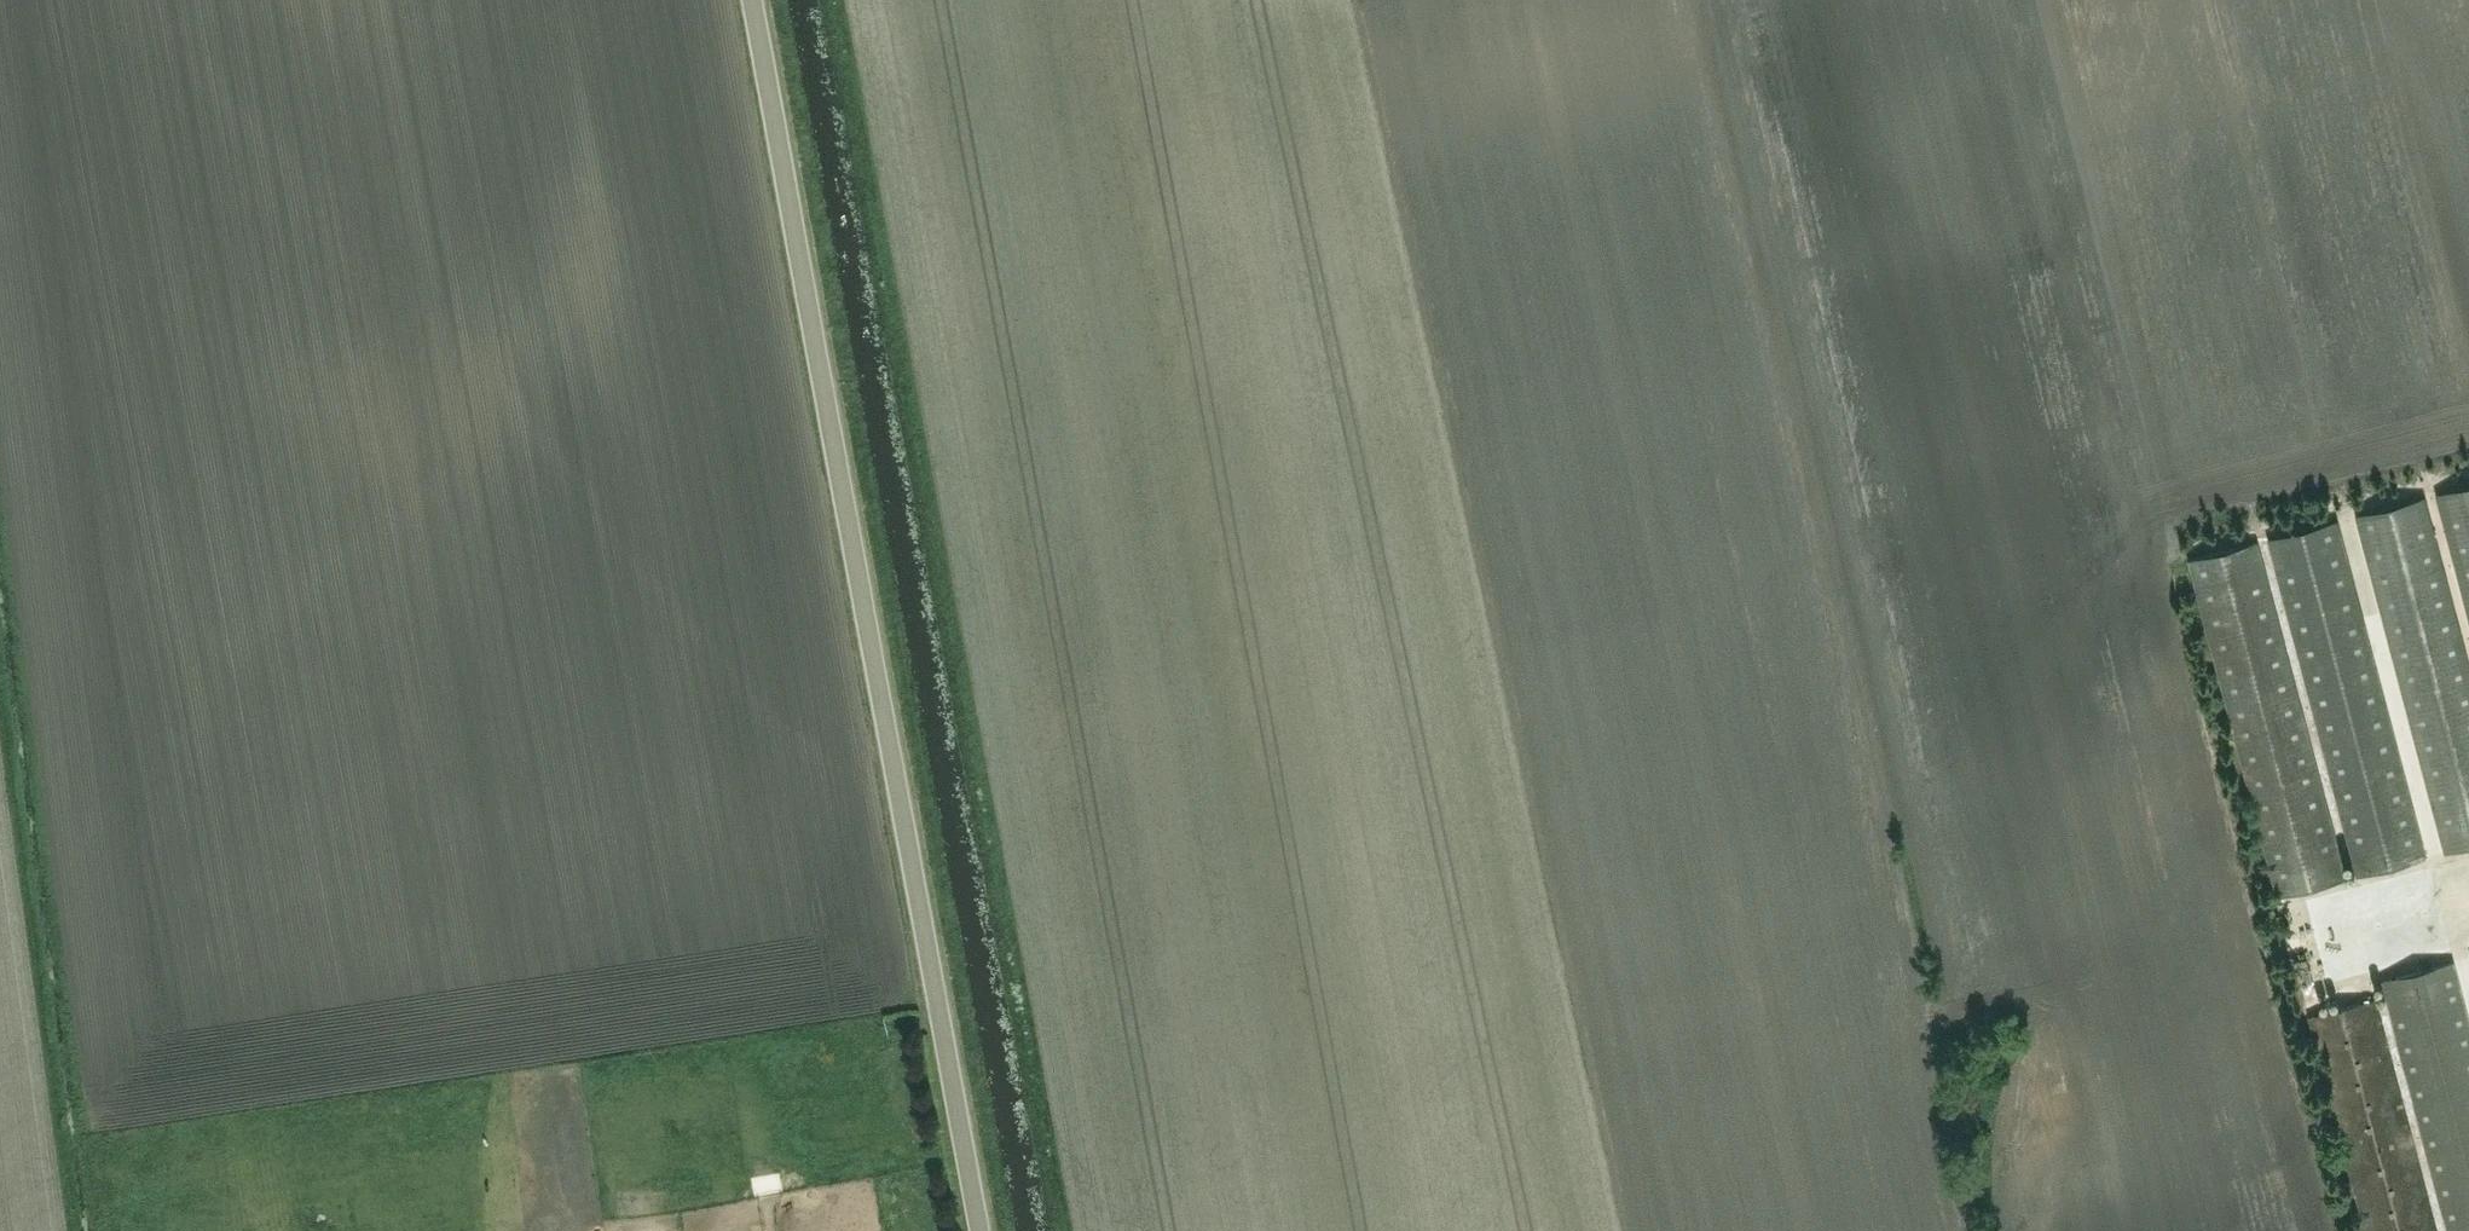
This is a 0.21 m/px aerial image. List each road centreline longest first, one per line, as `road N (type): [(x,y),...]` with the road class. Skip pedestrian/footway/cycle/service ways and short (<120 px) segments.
road 1 (unclassified): [(981,1230),(751,0)]

